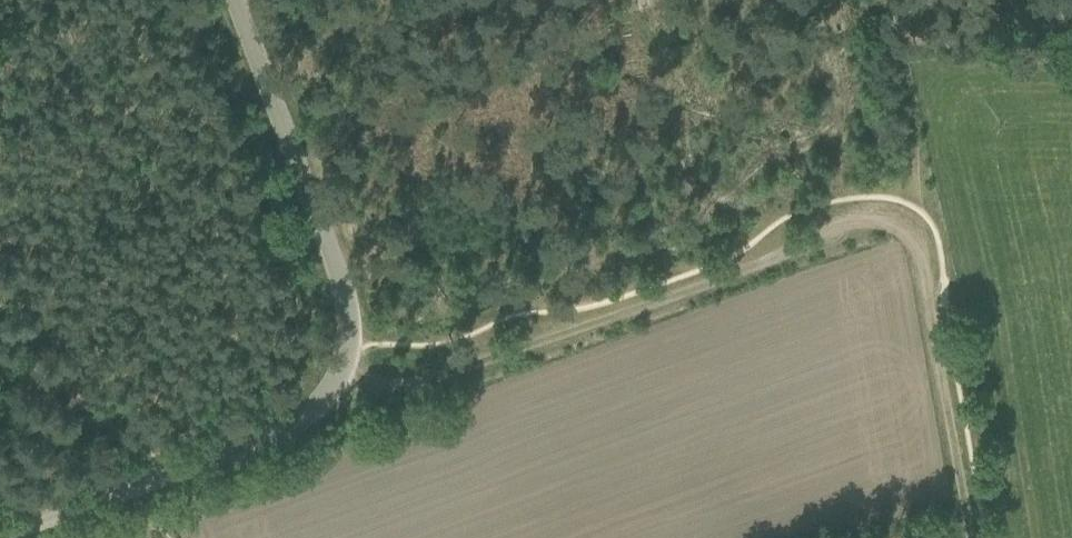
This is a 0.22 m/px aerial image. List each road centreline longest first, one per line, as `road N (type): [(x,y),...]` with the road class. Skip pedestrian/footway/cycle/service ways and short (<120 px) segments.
road 1 (unclassified): [(0,534),(275,434),(332,391),(347,353),(344,290),(235,0)]
road 2 (track): [(898,228),(847,227),(701,288),(403,386),(332,391)]
road 3 (track): [(970,537),(915,242),(898,228)]

